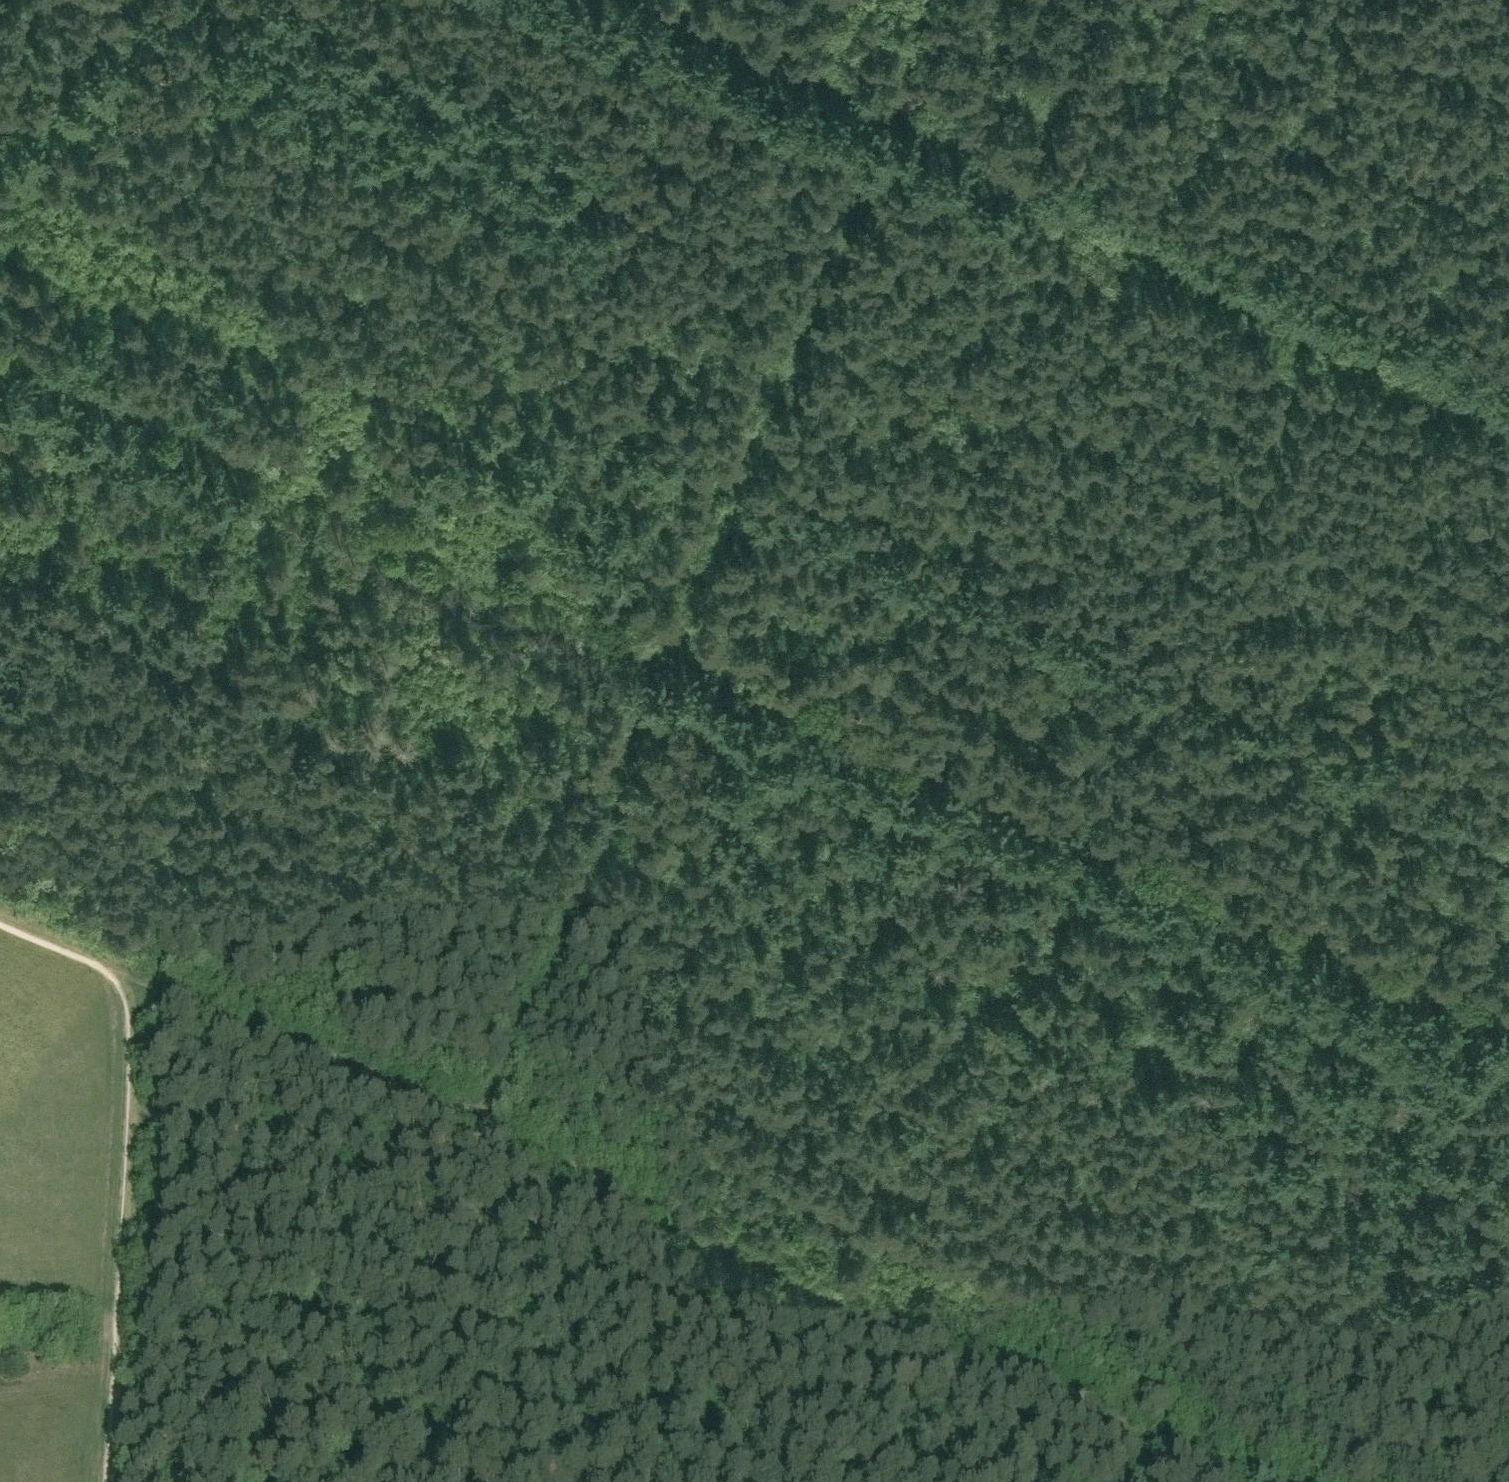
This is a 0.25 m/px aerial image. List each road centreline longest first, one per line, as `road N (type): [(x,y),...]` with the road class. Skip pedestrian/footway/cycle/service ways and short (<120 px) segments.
road 1 (track): [(1267,1481),(130,962),(67,970)]
road 2 (track): [(672,0),(1508,386)]

